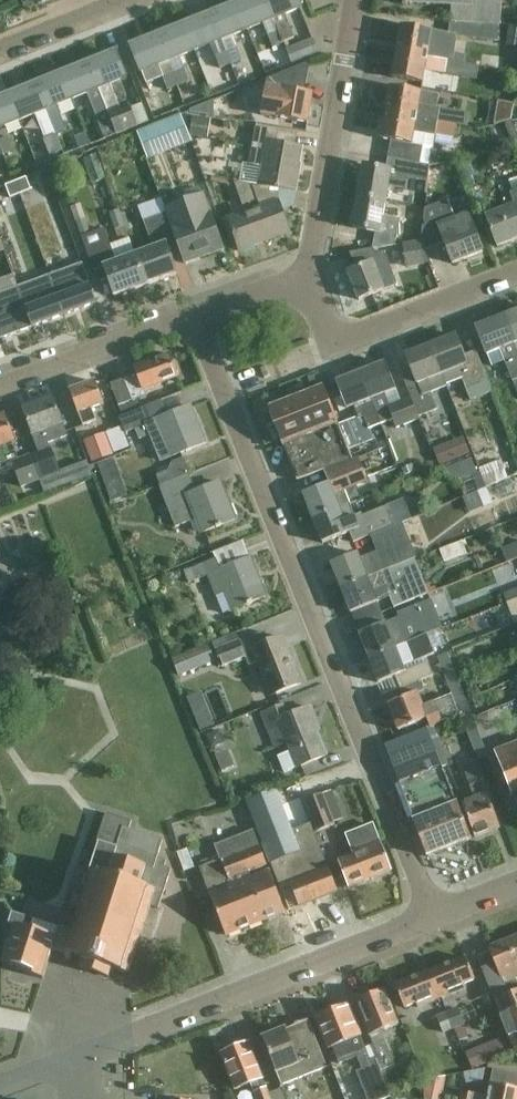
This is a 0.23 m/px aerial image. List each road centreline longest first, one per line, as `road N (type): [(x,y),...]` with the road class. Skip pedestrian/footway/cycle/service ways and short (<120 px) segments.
road 1 (residential): [(431,918),(190,312)]
road 2 (residential): [(75,1055),(431,918)]
road 3 (residential): [(308,268),(353,0)]
road 4 (residential): [(308,268),(329,330),(357,339),(516,274)]
road 5 (residential): [(0,379),(190,312)]
road 6 (residential): [(190,312),(308,268)]
road 7 (residential): [(0,46),(115,0)]

